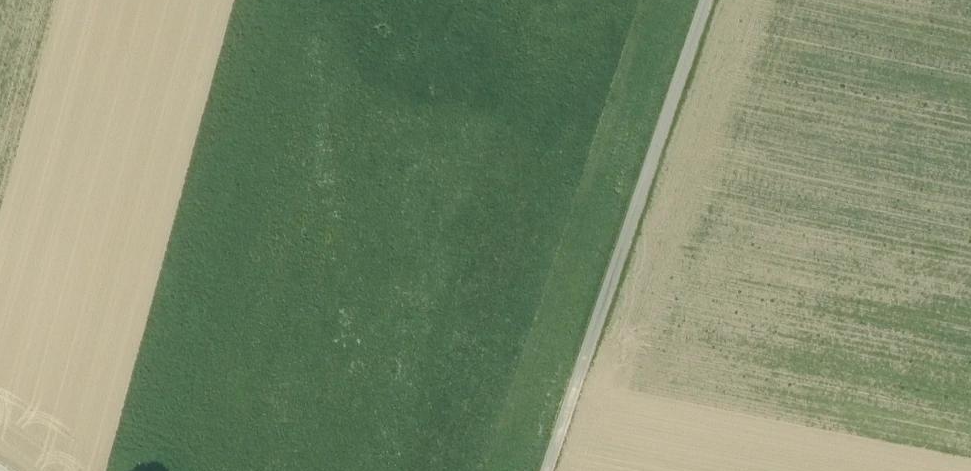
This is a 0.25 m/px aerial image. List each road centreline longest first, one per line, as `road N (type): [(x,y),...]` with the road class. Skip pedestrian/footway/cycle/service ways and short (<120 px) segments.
road 1 (track): [(547,470),(708,0)]

